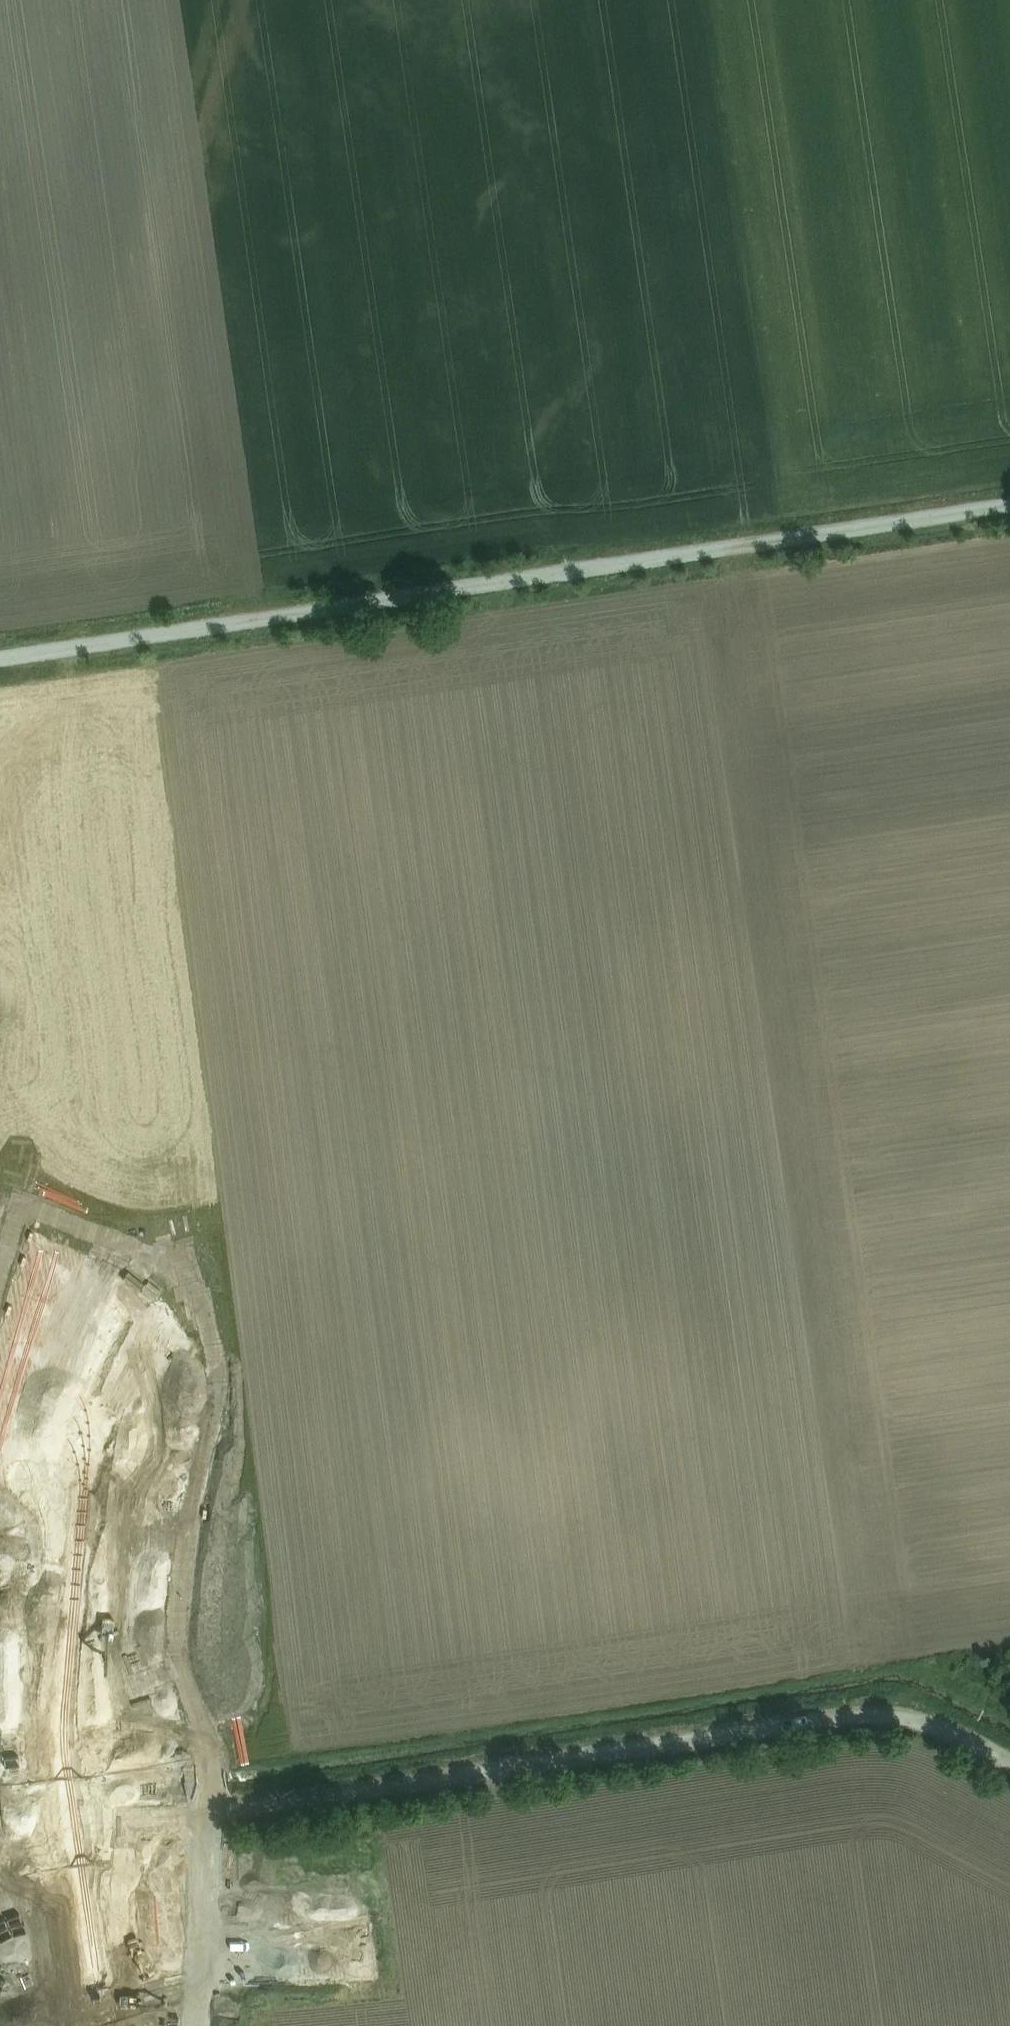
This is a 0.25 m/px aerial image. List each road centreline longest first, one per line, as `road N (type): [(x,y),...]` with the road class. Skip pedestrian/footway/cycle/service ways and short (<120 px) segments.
road 1 (track): [(1009,1758),(911,1718),(859,1715),(0,1849)]
road 2 (track): [(1009,510),(0,663)]

